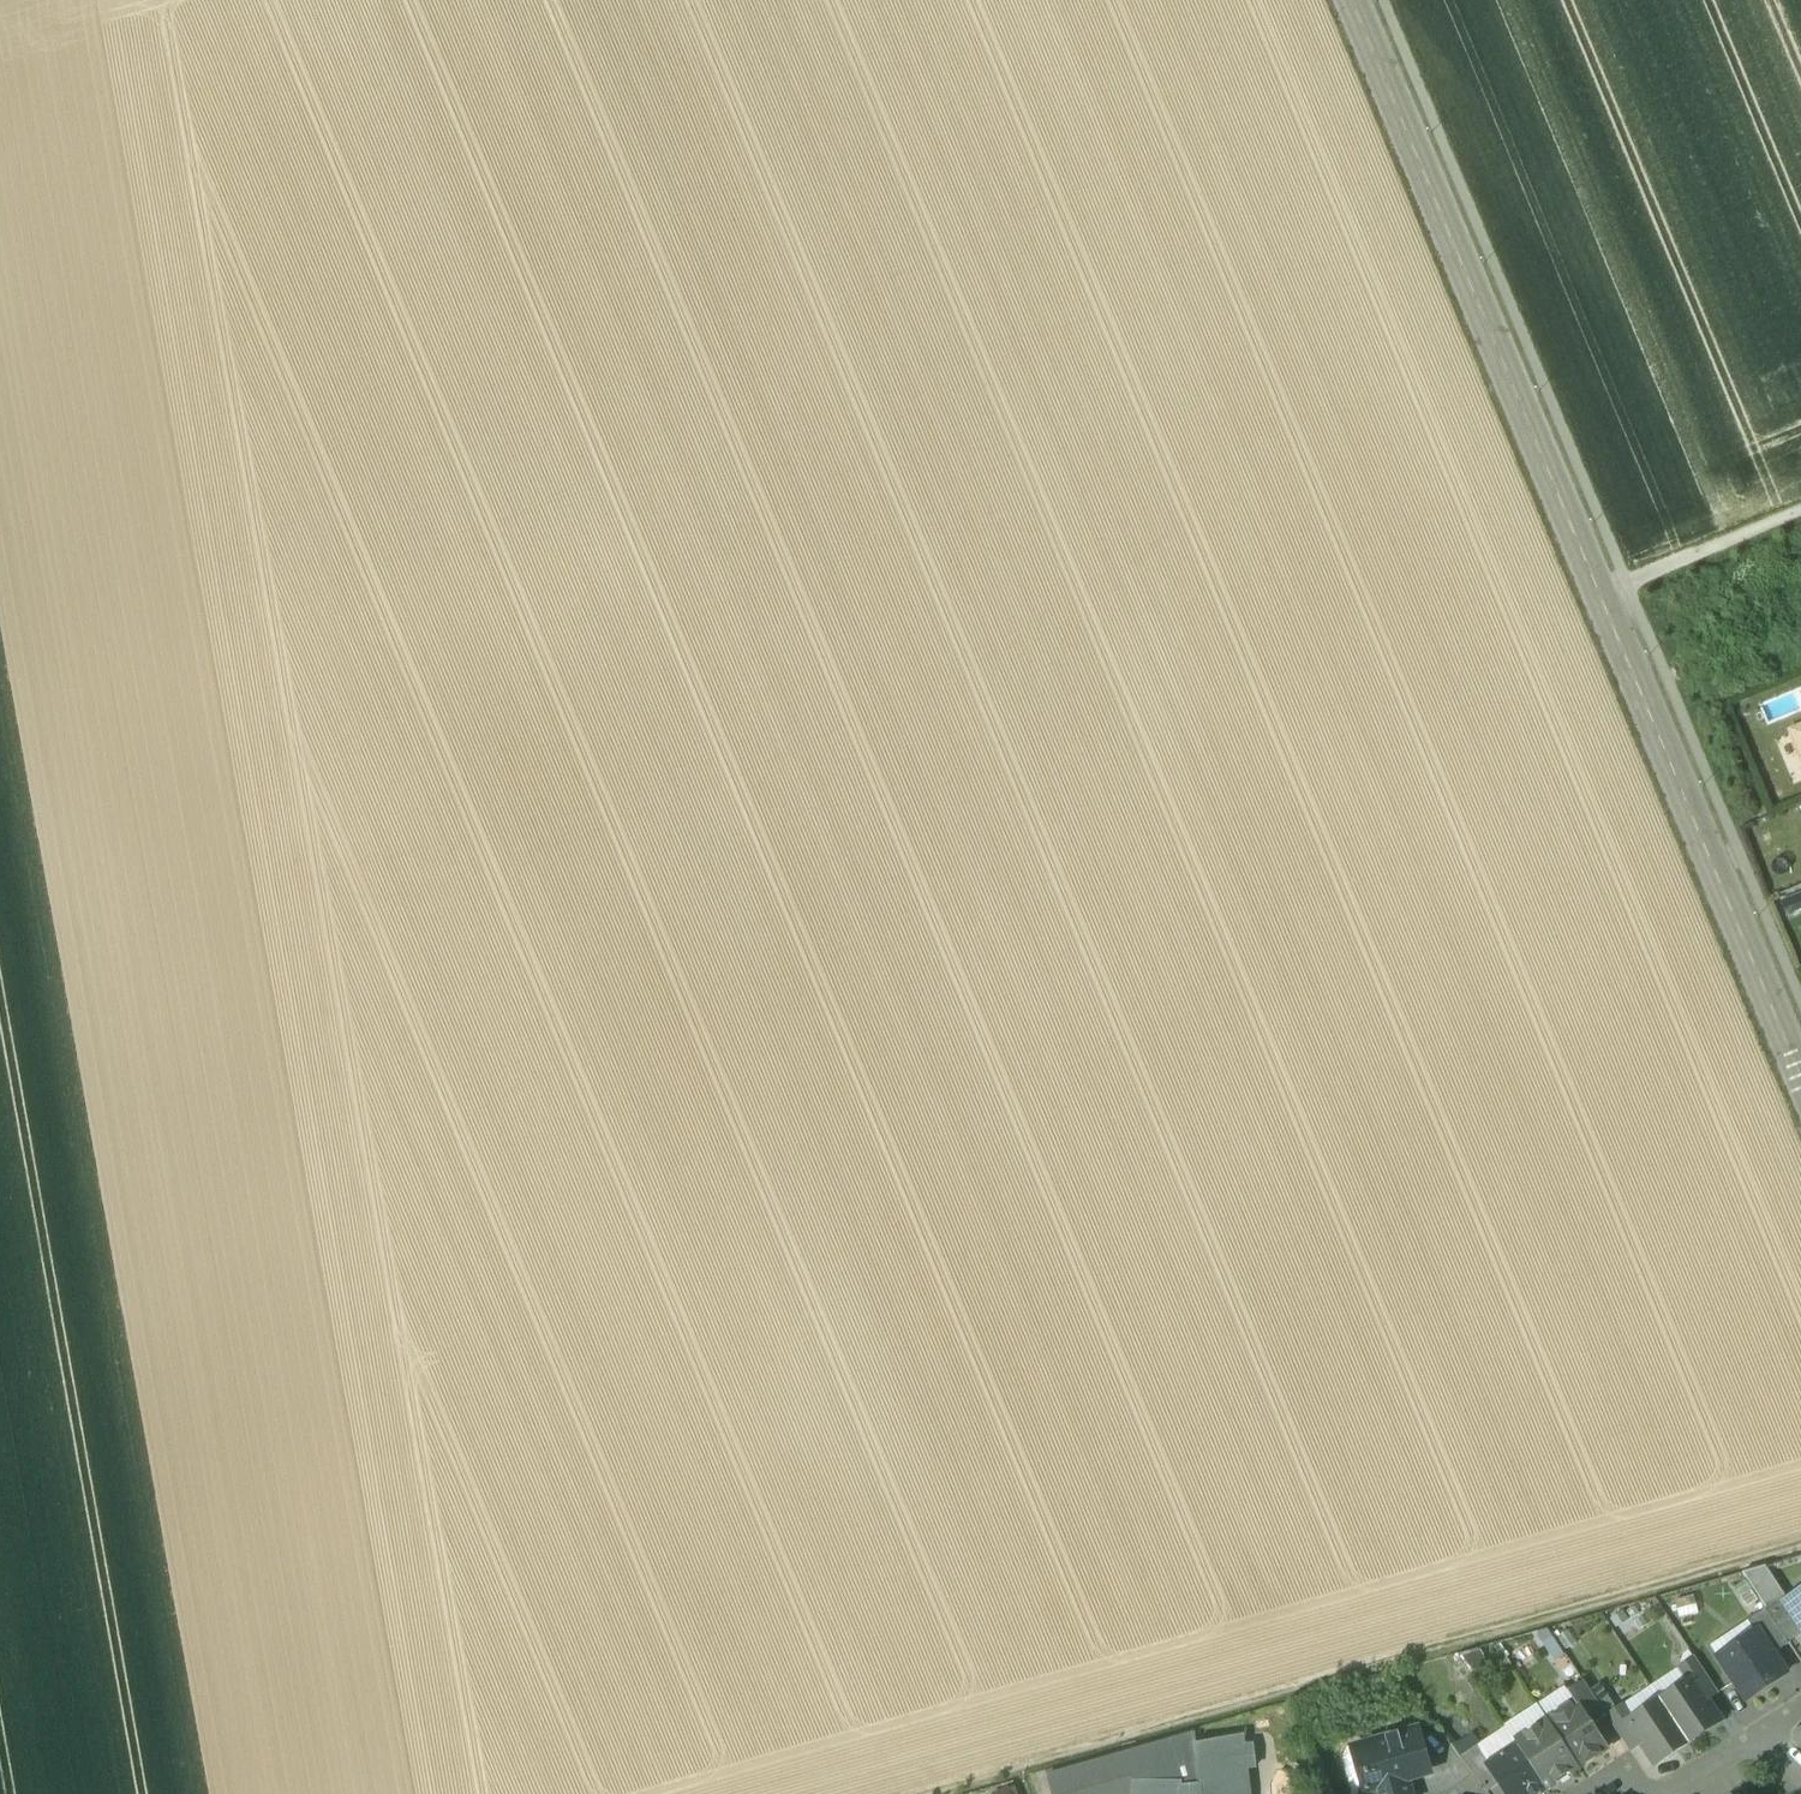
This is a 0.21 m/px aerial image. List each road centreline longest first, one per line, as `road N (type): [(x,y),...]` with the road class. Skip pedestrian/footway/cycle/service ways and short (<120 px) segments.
road 1 (residential): [(1348,0),(1800,1082)]
road 2 (track): [(920,1793),(1800,1540)]
road 3 (track): [(1598,594),(1800,509)]
road 4 (residential): [(1663,1793),(1765,1736),(1800,1780)]

